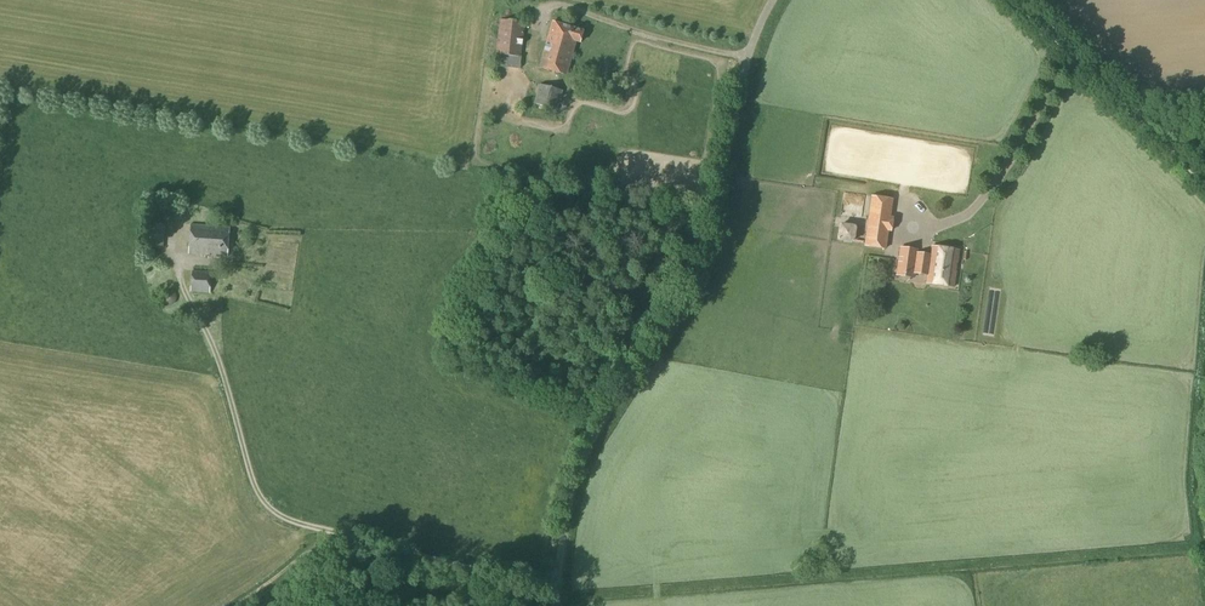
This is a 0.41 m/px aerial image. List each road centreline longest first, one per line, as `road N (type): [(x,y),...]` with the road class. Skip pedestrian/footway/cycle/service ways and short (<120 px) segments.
road 1 (unclassified): [(554,605),(574,486),(588,451),(699,267),(746,50),(771,0)]
road 2 (unclassified): [(1204,182),(1016,0)]

